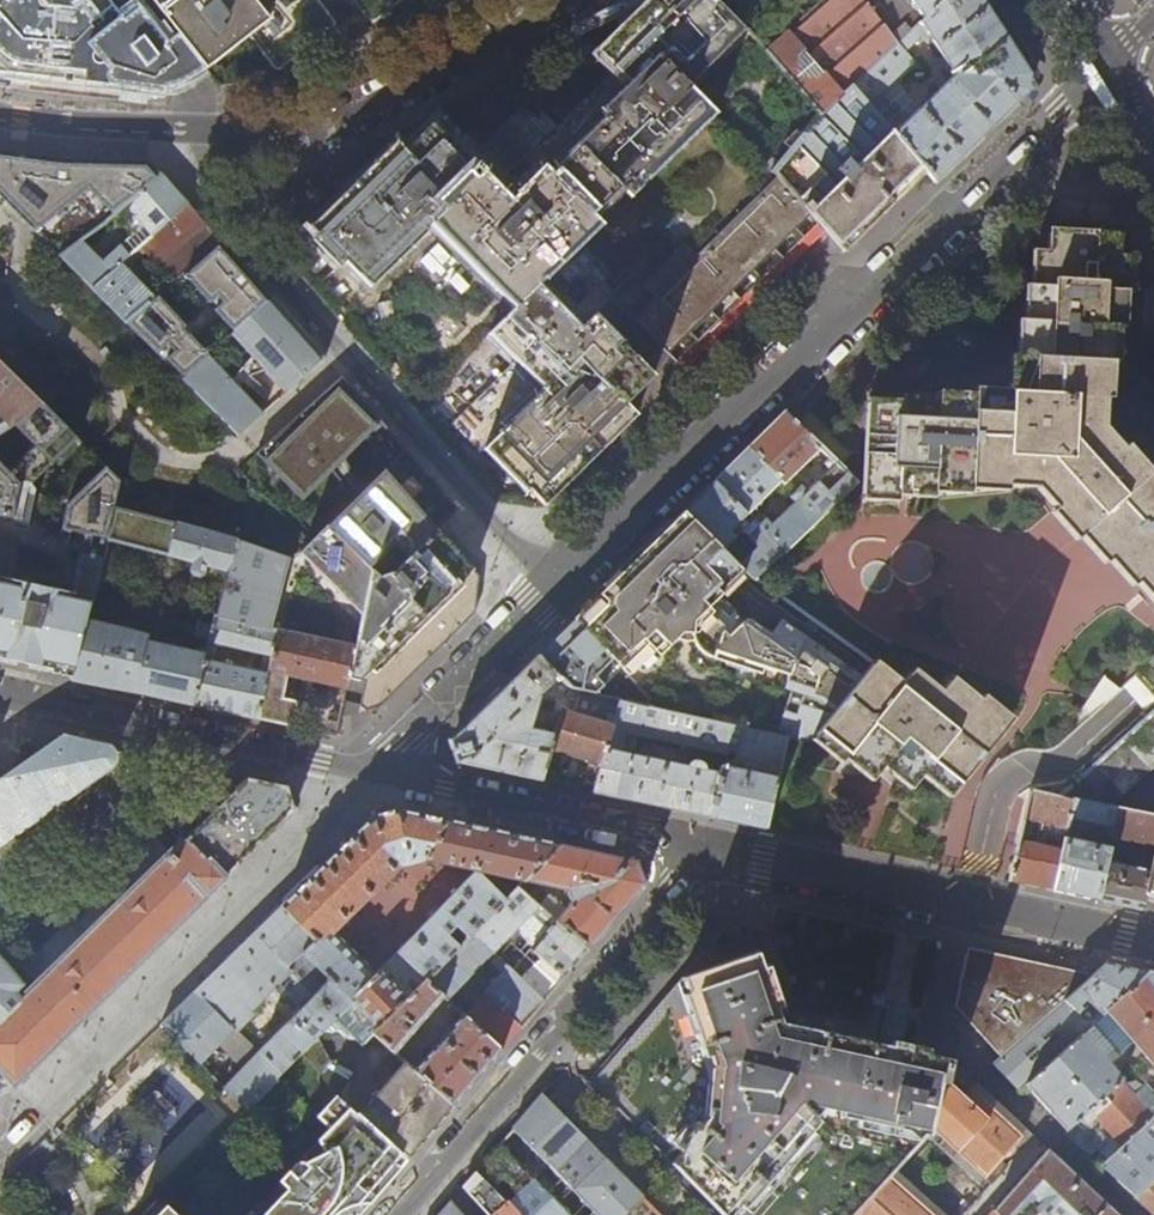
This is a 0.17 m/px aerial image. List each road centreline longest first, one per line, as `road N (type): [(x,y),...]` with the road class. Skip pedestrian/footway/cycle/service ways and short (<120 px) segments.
road 1 (residential): [(554,595),(1102,67)]
road 2 (residential): [(142,126),(554,595)]
road 3 (residential): [(400,1214),(712,843)]
road 4 (residential): [(576,0),(315,134),(142,126)]
road 5 (residential): [(712,843),(1153,939)]
road 6 (residential): [(374,773),(0,695)]
road 7 (residential): [(712,843),(374,773)]
road 8 (residential): [(374,773),(554,595)]
road 9 (residential): [(142,126),(0,116)]

